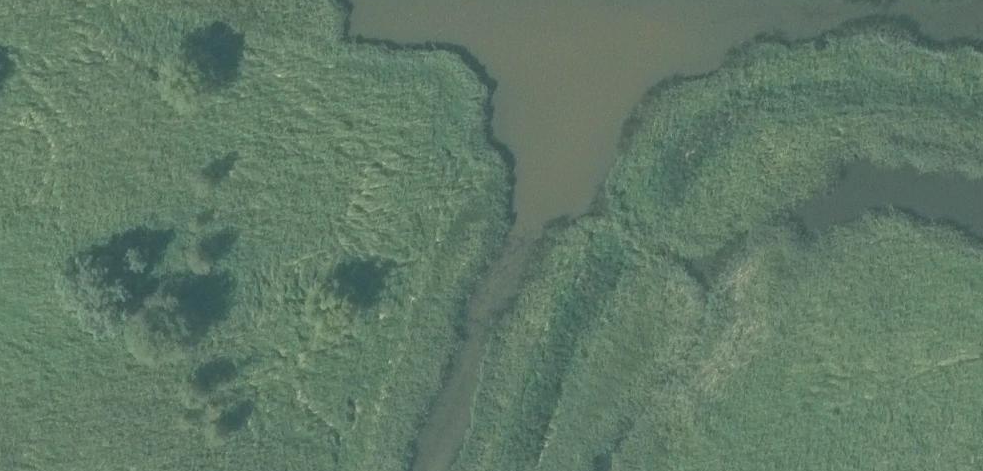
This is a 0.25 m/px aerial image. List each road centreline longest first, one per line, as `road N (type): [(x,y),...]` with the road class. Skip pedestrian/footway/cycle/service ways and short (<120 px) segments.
road 1 (track): [(982,115),(893,97),(832,96),(754,111),(713,128),(608,251),(556,346),(509,470)]

